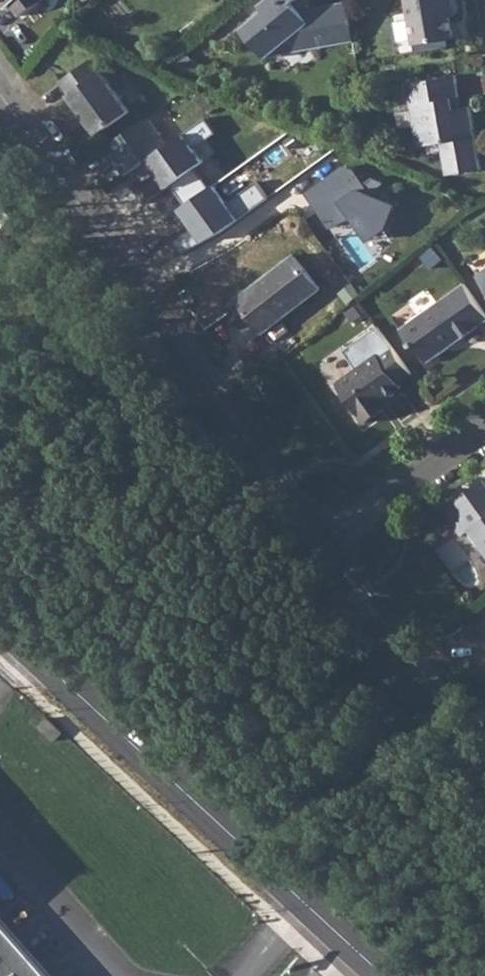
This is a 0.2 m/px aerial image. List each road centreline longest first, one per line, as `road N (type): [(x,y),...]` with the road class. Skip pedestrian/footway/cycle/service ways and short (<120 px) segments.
road 1 (residential): [(0,92),(323,550)]
road 2 (residential): [(0,625),(385,975)]
road 3 (residential): [(323,550),(484,772)]
road 4 (residential): [(323,550),(484,433)]

